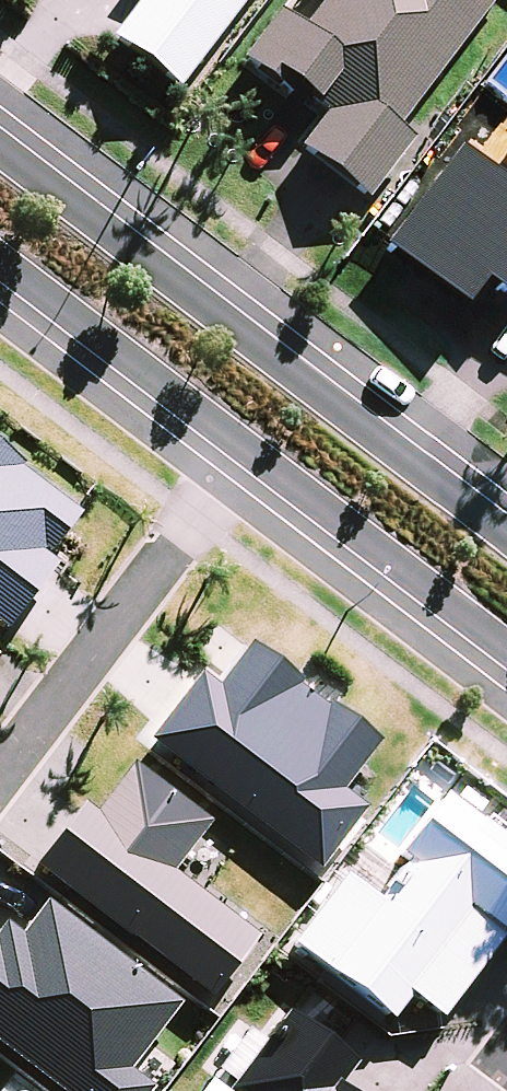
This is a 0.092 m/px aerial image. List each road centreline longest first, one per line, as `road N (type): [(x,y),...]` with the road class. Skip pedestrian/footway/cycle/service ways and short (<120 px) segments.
road 1 (tertiary): [(0,136),(506,524)]
road 2 (tertiary): [(506,645),(0,266)]

